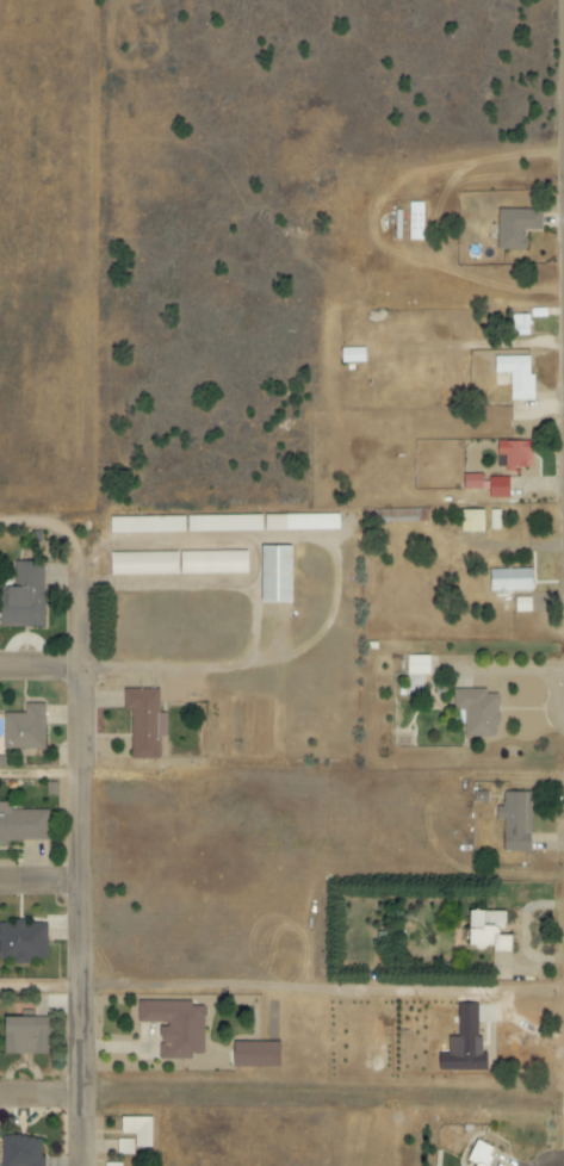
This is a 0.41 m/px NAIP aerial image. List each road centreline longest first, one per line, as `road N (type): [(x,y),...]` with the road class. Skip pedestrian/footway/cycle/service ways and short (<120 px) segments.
road 1 (residential): [(87,1165),(88,564)]
road 2 (residential): [(87,1094),(563,1096)]

